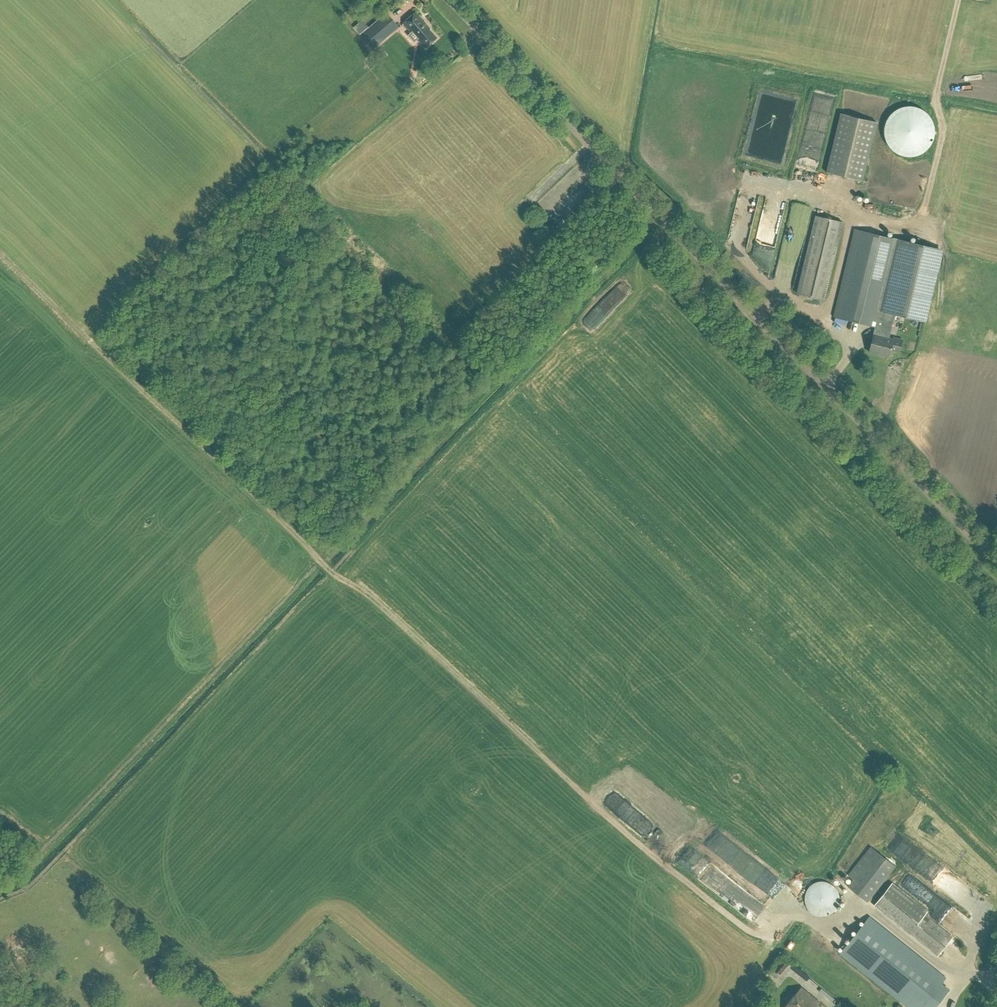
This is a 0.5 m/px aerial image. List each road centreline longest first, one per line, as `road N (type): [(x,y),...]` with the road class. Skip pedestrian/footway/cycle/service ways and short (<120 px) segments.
road 1 (unclassified): [(996,559),(464,0)]

